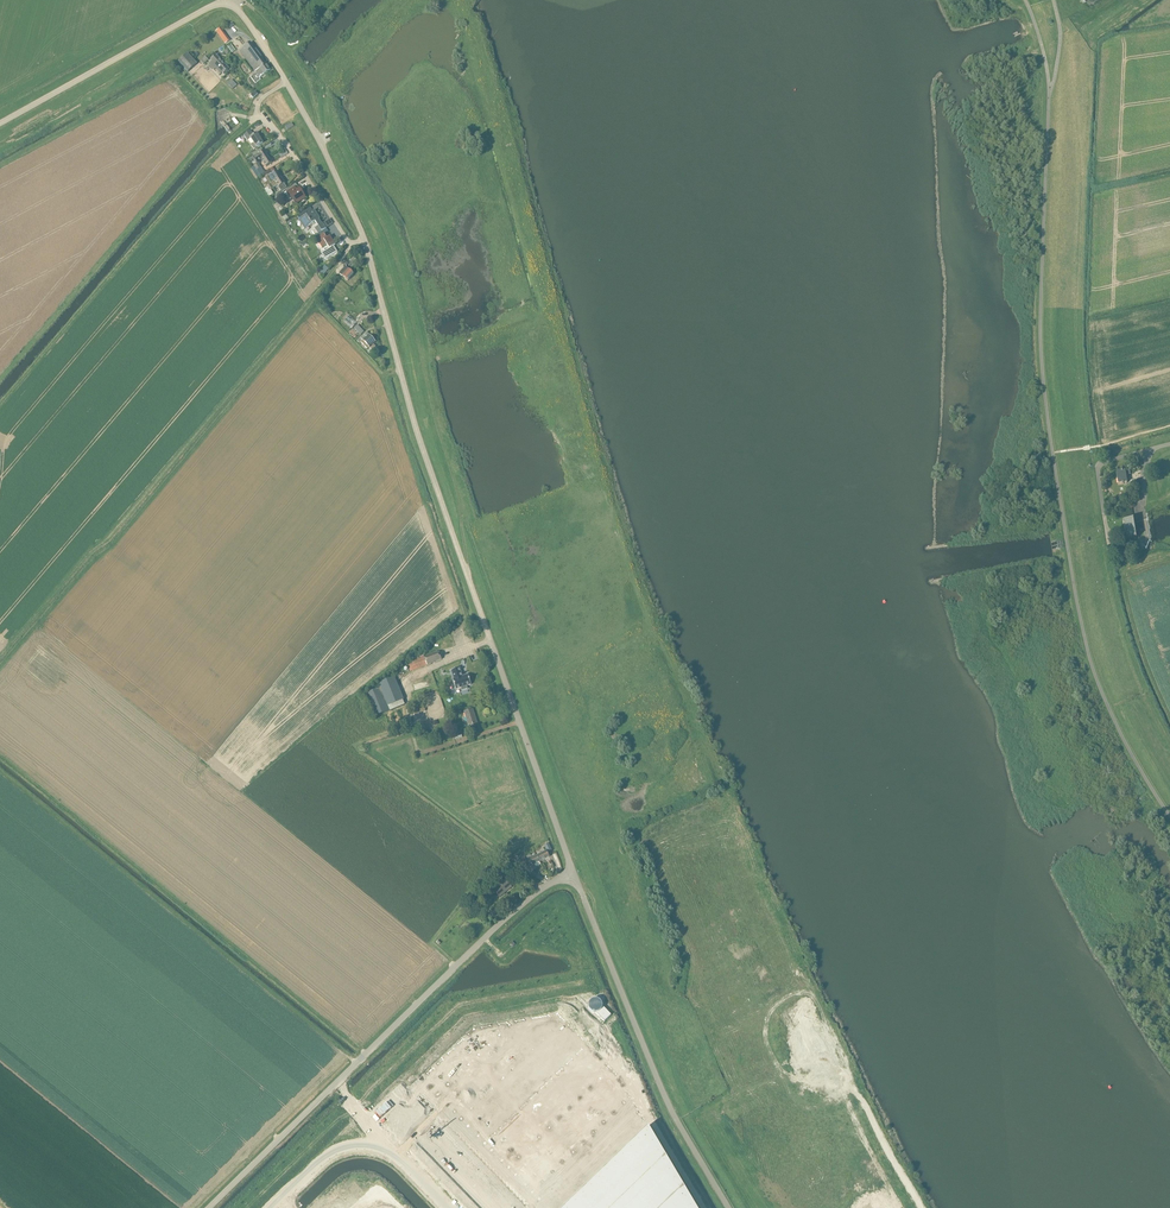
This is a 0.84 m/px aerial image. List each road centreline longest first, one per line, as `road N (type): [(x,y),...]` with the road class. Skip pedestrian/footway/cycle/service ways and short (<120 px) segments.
road 1 (unclassified): [(573,873),(411,413),(364,241)]
road 2 (unclassified): [(209,1207),(494,930),(573,873)]
road 3 (unclassified): [(728,1207),(665,1097),(573,873)]
road 4 (unclassified): [(0,124),(218,5),(241,14),(285,83)]
road 5 (track): [(209,8),(106,92),(0,151)]
road 6 (tertiary): [(272,1207),(326,1157),(362,1146),(396,1158),(446,1207)]
road 7 (residential): [(364,241),(347,240),(258,116),(260,100),(285,83)]
road 8 (unclassified): [(853,1088),(916,1207)]

